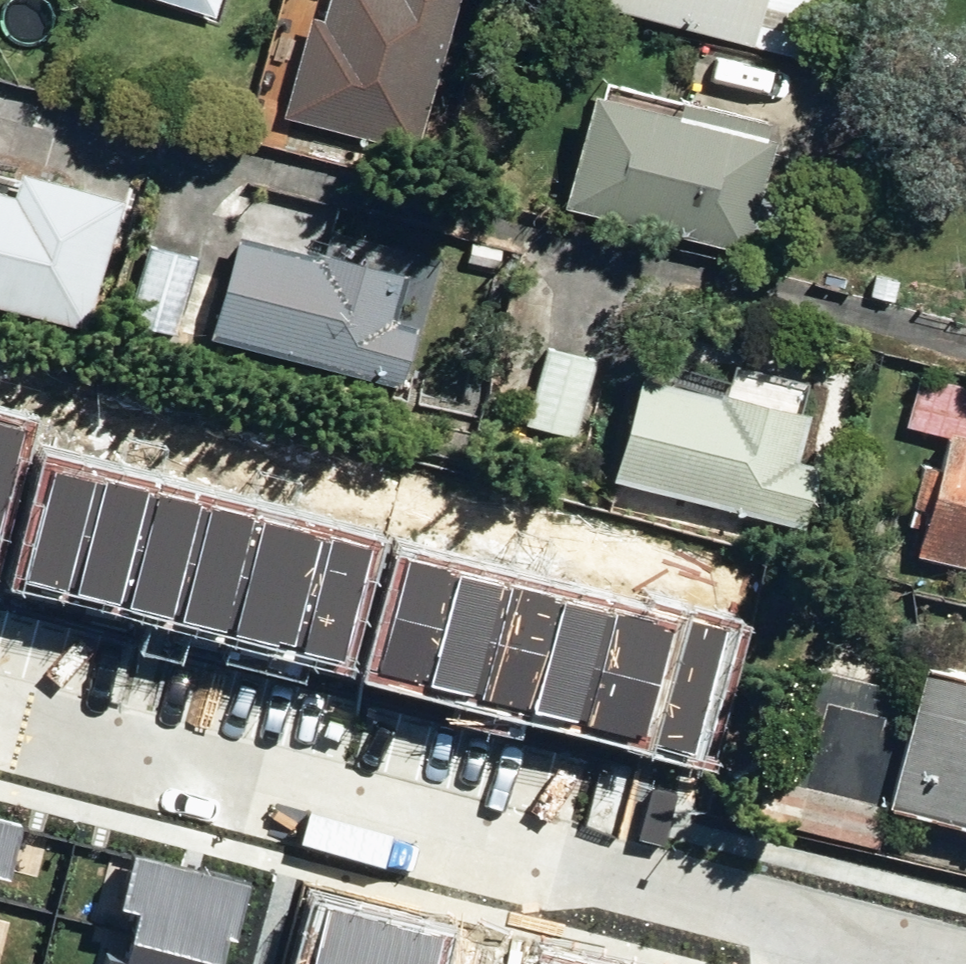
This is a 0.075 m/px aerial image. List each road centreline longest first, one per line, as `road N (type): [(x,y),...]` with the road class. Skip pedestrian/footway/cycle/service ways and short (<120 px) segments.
road 1 (residential): [(965,942),(0,703)]

